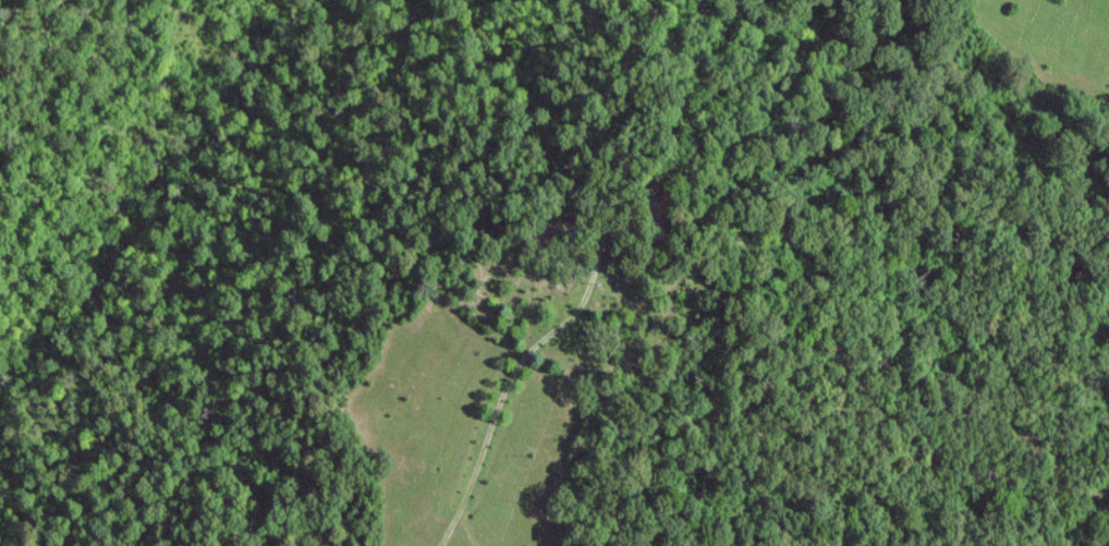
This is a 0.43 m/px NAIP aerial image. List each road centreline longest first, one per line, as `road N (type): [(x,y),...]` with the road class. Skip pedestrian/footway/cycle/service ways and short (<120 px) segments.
road 1 (residential): [(780,545),(730,333)]

